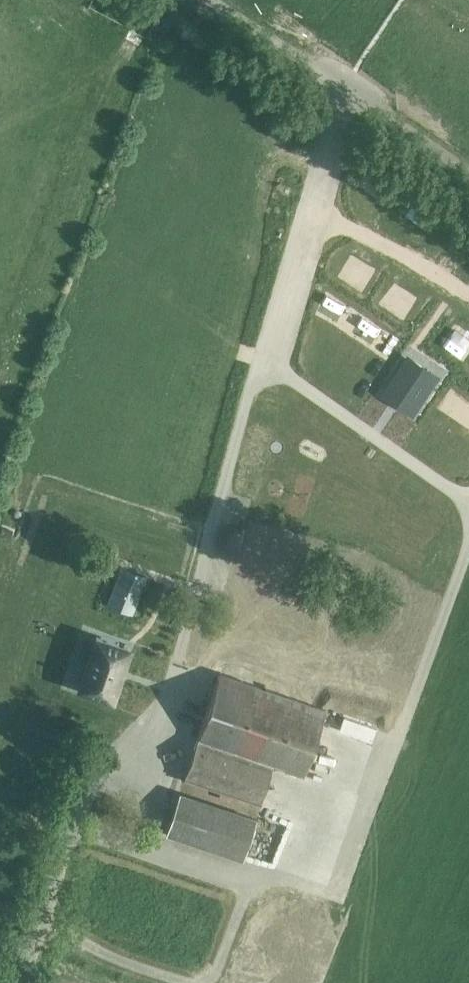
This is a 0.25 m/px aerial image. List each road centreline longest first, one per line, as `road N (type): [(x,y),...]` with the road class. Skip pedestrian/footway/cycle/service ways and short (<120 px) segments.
road 1 (track): [(342,88),(191,601)]
road 2 (unclassified): [(468,175),(206,0)]

